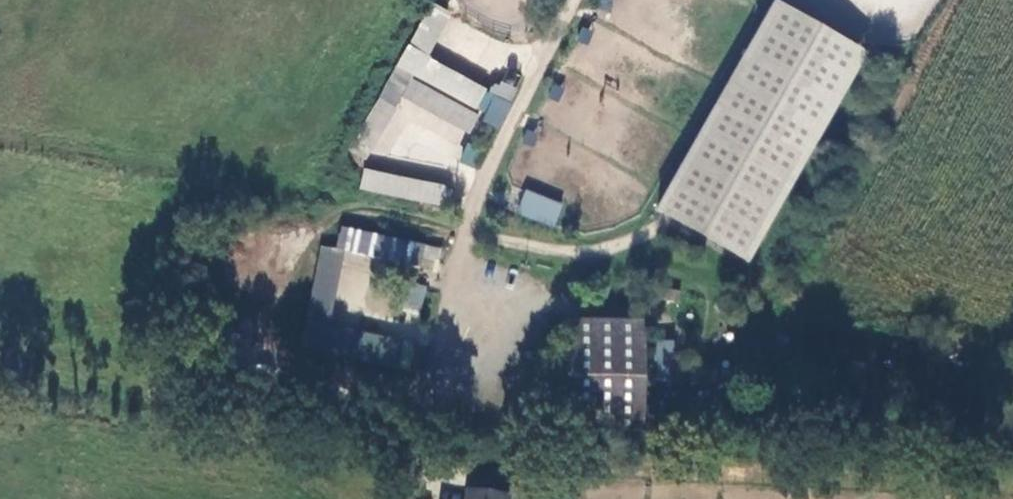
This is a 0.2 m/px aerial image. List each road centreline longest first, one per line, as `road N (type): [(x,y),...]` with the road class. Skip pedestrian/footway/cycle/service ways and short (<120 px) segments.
road 1 (track): [(247,382),(275,280),(309,235),(343,211),(374,208),(574,252),(616,248),(671,218)]
road 2 (track): [(572,0),(479,191),(407,498)]

